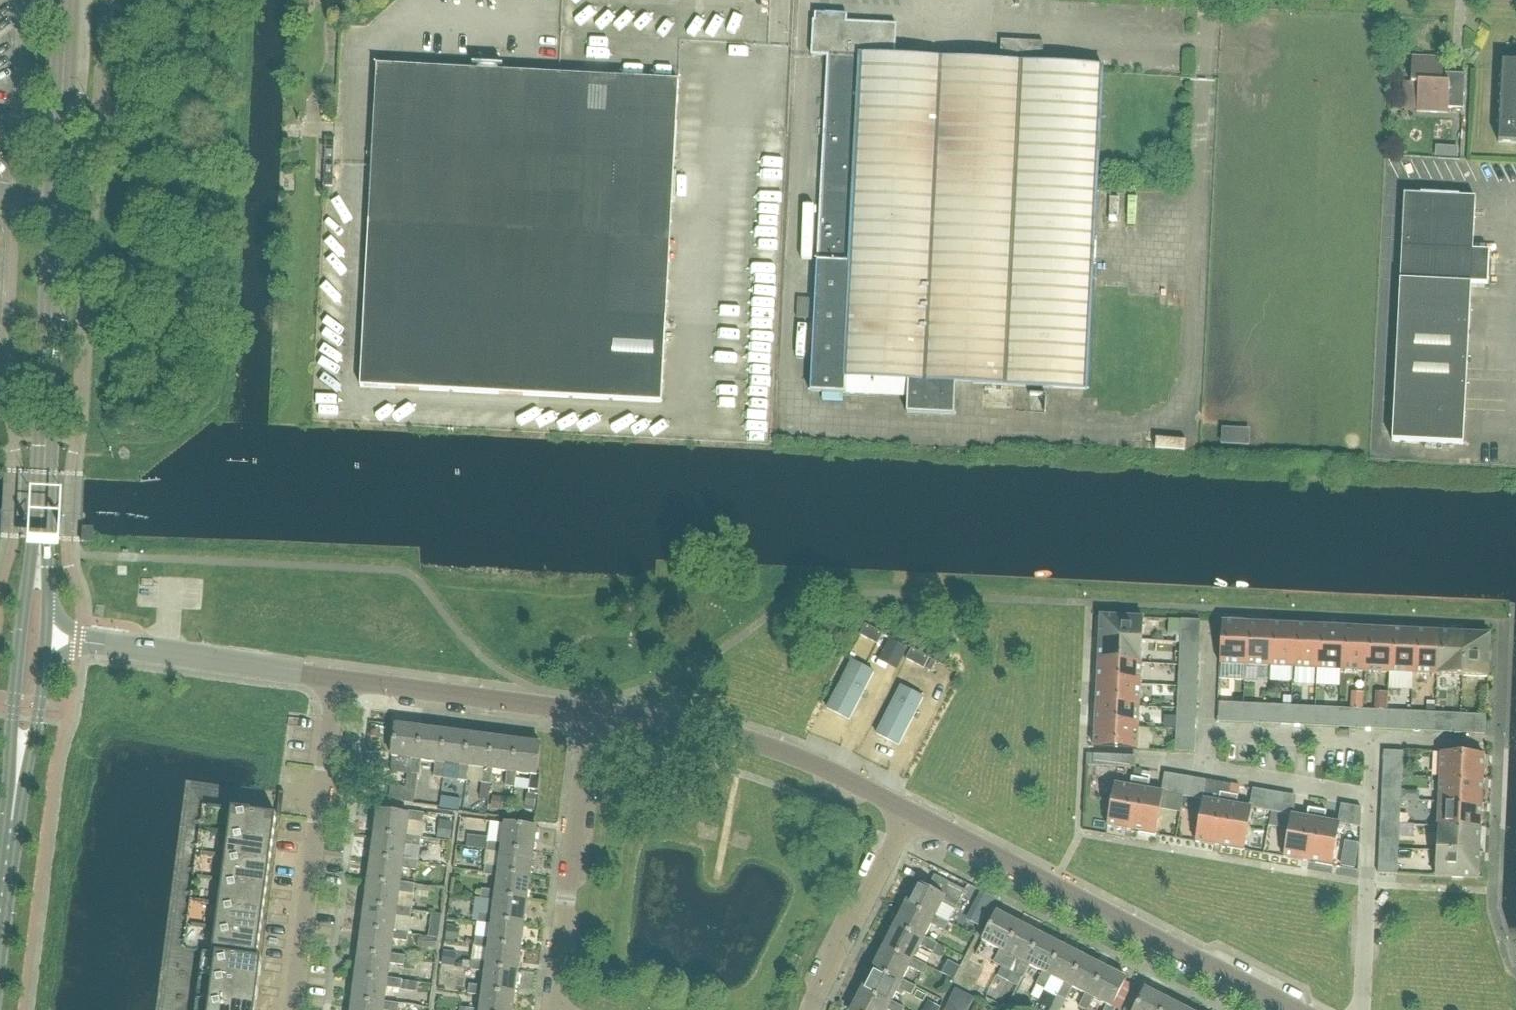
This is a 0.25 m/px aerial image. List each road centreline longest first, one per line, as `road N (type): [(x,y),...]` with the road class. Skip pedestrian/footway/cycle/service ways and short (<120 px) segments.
road 1 (secondary): [(34,639),(67,0)]
road 2 (tertiary): [(1299,1009),(914,813)]
road 3 (tertiary): [(914,813),(812,761),(712,729),(588,711)]
road 4 (unclassified): [(295,1009),(338,681)]
road 5 (tertiary): [(338,681),(34,639)]
road 6 (residential): [(552,1009),(588,711)]
road 7 (secondary): [(0,898),(34,639)]
road 8 (tertiary): [(588,711),(338,681)]
road 9 (residential): [(812,1009),(914,813)]
road 10 (residential): [(1361,1009),(1373,800)]
road 11 (residential): [(1207,772),(1373,800)]
road 12 (residential): [(1377,741),(1210,734)]

